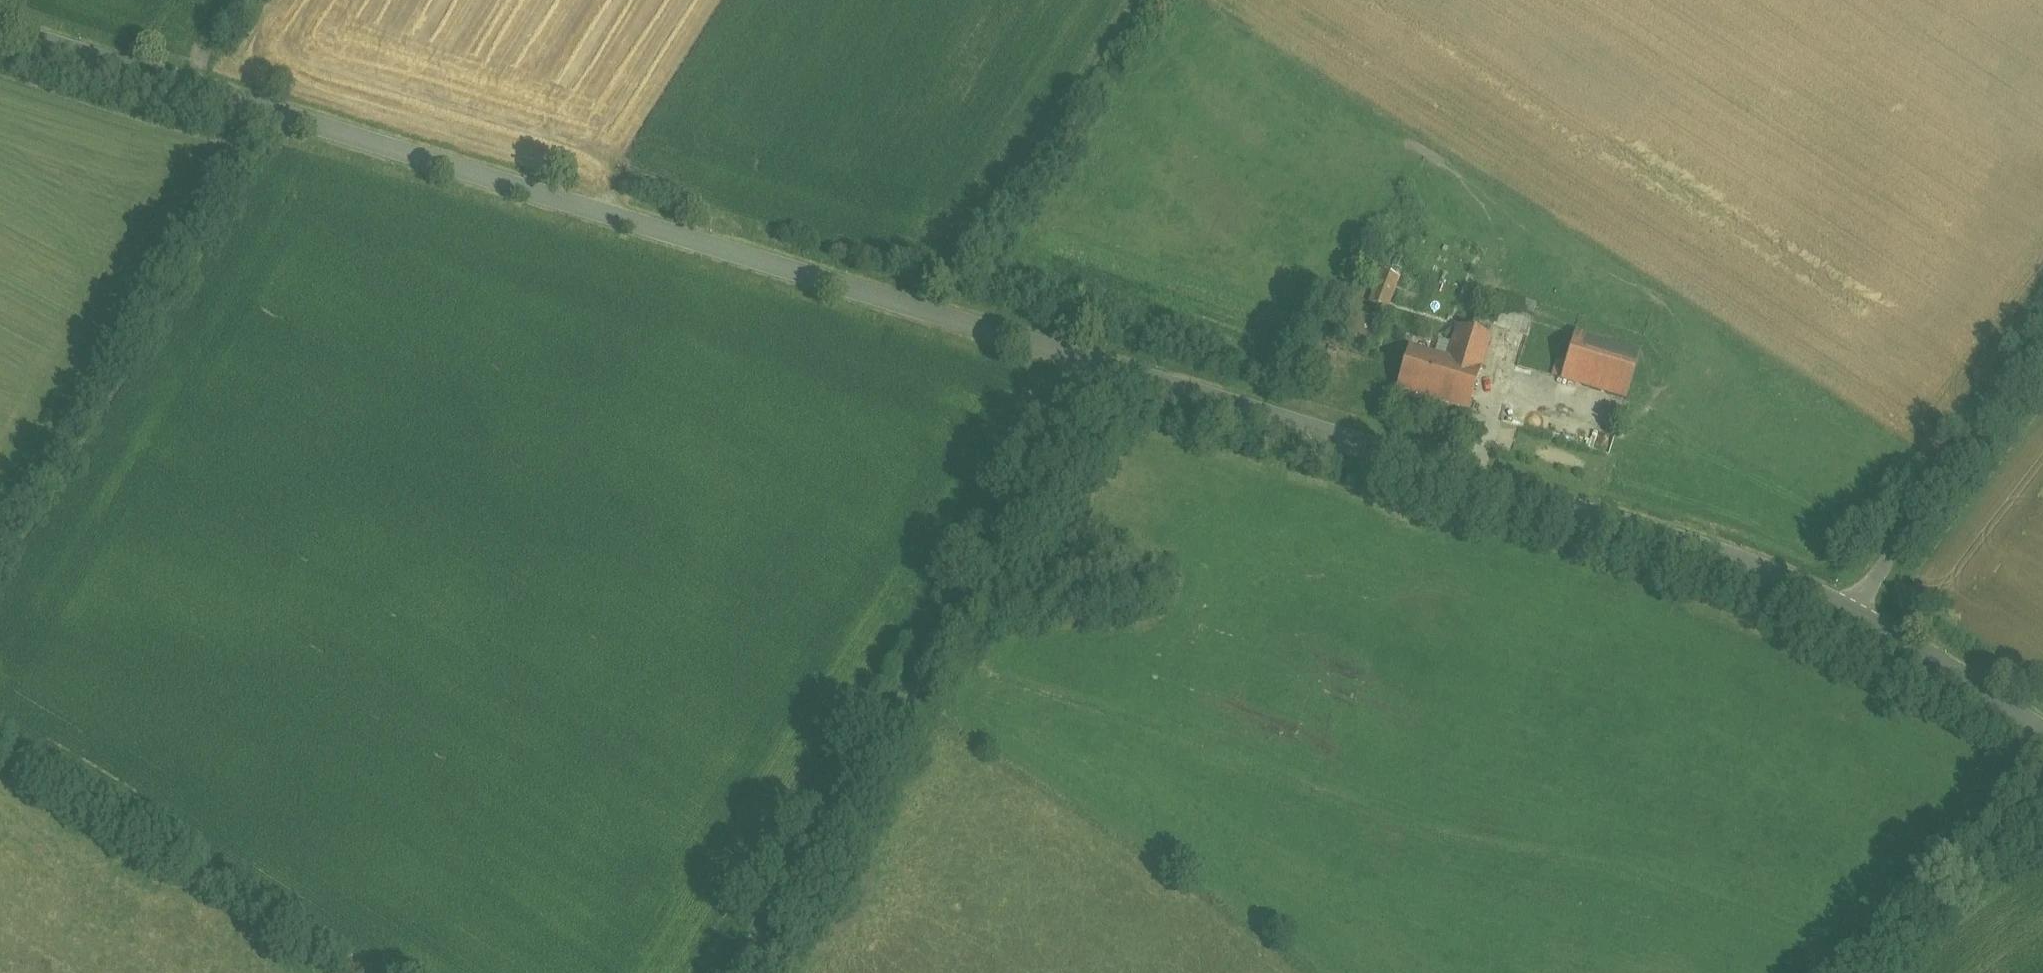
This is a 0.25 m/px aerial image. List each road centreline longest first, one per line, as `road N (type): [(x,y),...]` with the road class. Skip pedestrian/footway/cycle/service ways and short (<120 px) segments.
road 1 (tertiary): [(1105,367),(0,26)]
road 2 (tertiary): [(1852,610),(1765,573),(1105,367)]
road 3 (residential): [(1105,367),(733,972)]
road 4 (unclassified): [(2042,376),(1852,610)]
road 5 (tertiary): [(2042,731),(1852,610)]

